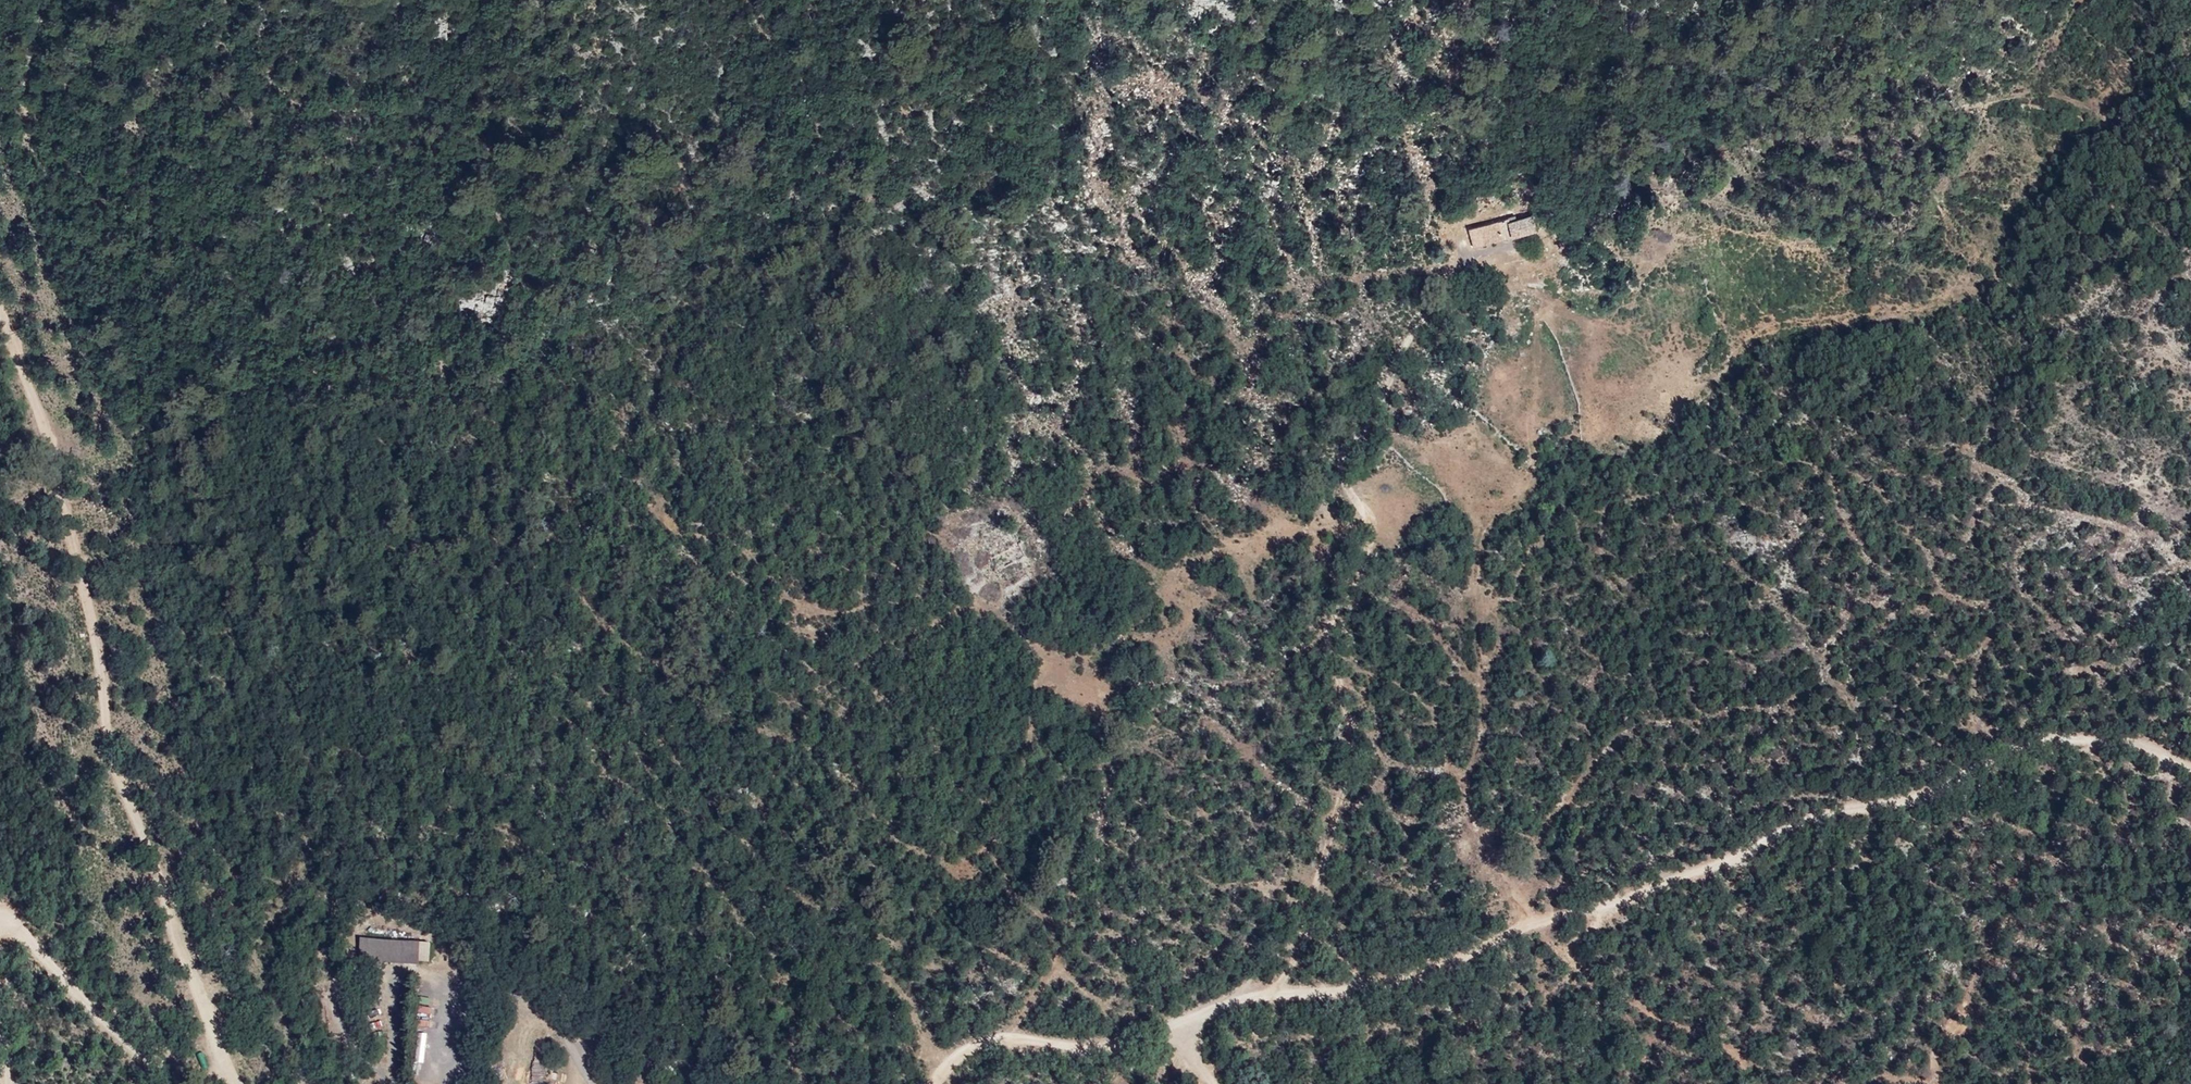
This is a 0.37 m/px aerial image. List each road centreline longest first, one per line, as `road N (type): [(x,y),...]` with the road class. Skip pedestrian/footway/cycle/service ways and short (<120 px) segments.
road 1 (track): [(1268,997),(1306,932),(1355,750),(1335,660),(1342,608),(1375,547),(1365,509),(1342,475),(1352,422),(1442,267),(1356,261),(1329,246),(1305,226),(1302,167),(1214,150),(1203,121),(1228,100),(1277,101),(1400,0)]
road 2 (track): [(2190,770),(2141,743),(2057,741),(1998,757),(1913,799),(1759,841),(1708,872),(1524,925),(1480,949),(1377,983),(1231,1000),(1178,1035),(1136,1044),(968,1045),(924,1083)]
road 3 (track): [(234,1083),(83,622),(40,439),(0,331)]
road 4 (track): [(0,920),(120,1044),(185,1075),(230,1077)]

